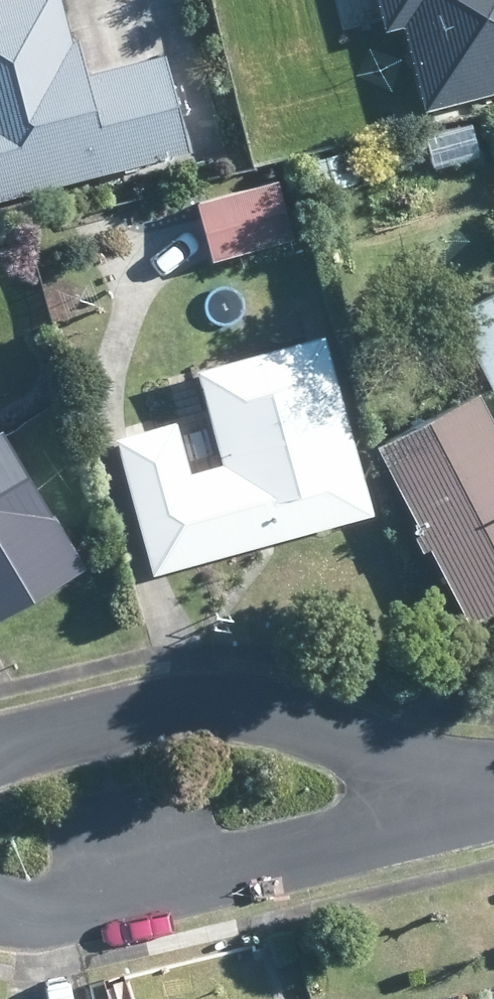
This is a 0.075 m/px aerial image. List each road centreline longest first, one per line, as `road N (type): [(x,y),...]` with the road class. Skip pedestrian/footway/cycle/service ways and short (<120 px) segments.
road 1 (residential): [(447,822),(0,919)]
road 2 (residential): [(0,757),(214,709),(305,732)]
road 3 (residential): [(305,732),(447,822)]

